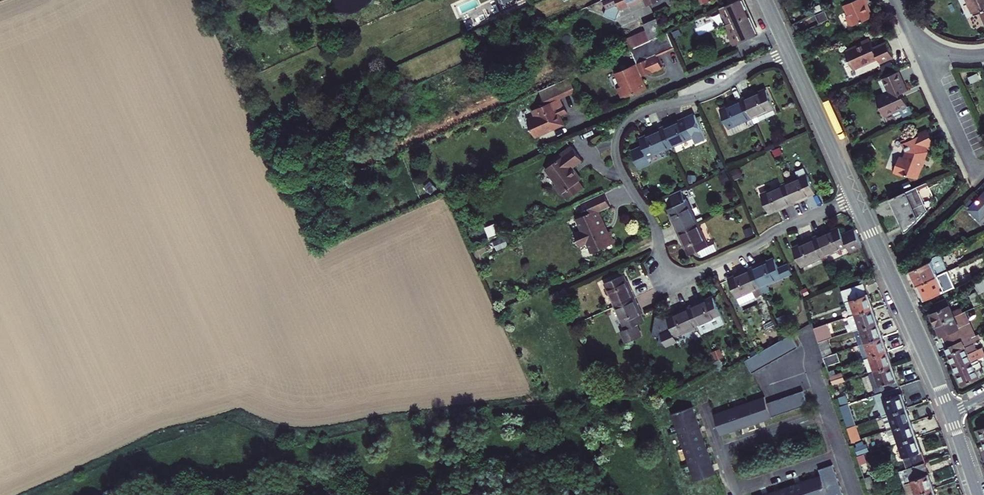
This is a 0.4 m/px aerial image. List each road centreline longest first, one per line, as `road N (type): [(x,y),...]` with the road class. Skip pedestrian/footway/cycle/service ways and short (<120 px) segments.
road 1 (residential): [(789,52),(715,91),(629,121),(617,141),(620,167),(676,275),(697,273),(854,196)]
road 2 (tertiary): [(951,416),(854,196)]
road 3 (tertiary): [(854,196),(789,52)]
road 4 (residential): [(983,169),(969,160),(916,43)]

